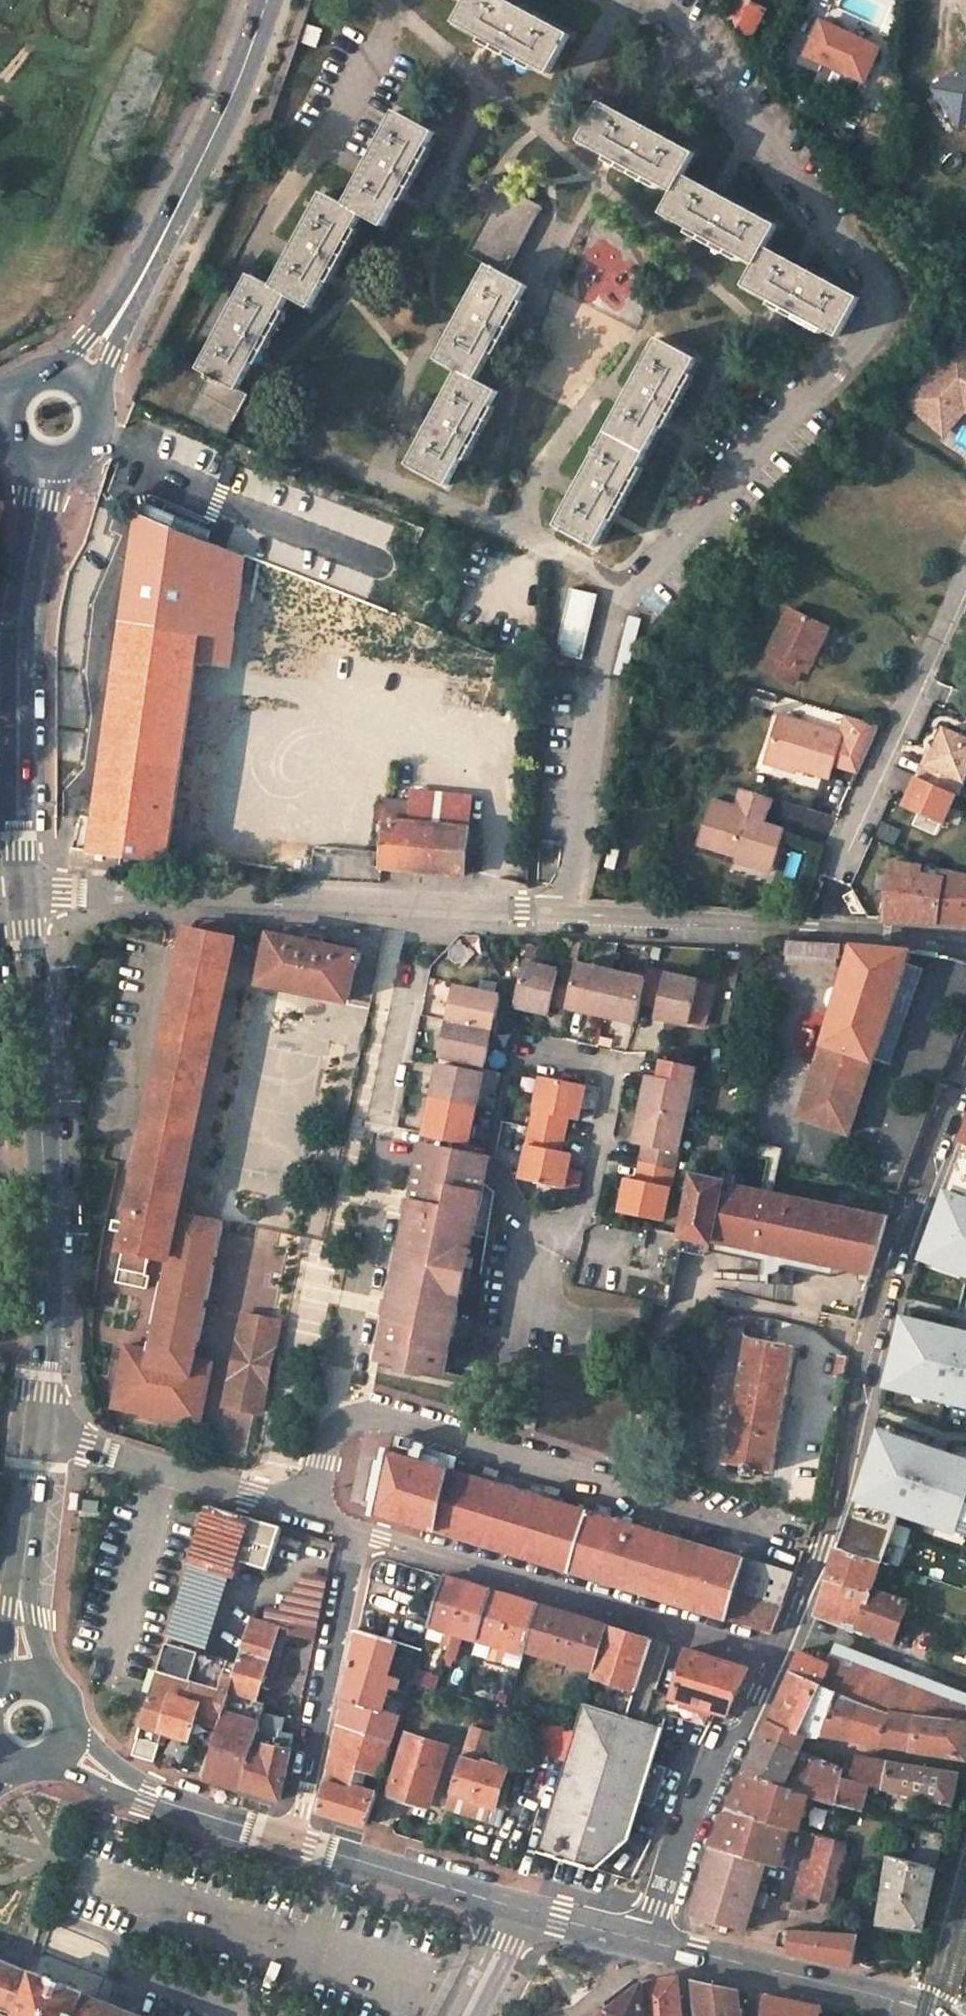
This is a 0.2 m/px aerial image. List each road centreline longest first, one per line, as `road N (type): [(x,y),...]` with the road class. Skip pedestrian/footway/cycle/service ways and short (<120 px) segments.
road 1 (residential): [(639,0),(671,20),(865,275),(878,305),(870,333),(613,613),(589,724),(572,910)]
road 2 (residential): [(776,1655),(834,1506),(902,1229),(965,1064)]
road 3 (residential): [(572,910),(58,893),(19,884)]
road 4 (secondary): [(41,1433),(48,1268),(19,884)]
road 5 (residential): [(349,1419),(378,1416),(796,1545)]
road 6 (residential): [(349,1419),(340,1369),(414,976)]
road 7 (residential): [(776,1655),(355,1530)]
road 8 (residential): [(965,578),(836,875),(833,929)]
road 9 (secondary): [(19,884),(19,633),(33,531)]
road 10 (secondary): [(116,318),(236,86),(266,0)]
road 11 (residential): [(355,1530),(287,1839)]
road 12 (residential): [(643,1940),(776,1655)]
road 13 (residential): [(306,1510),(41,1433)]
road 14 (residential): [(833,929),(572,910)]
road 15 (secondary): [(517,1908),(287,1839)]
road 16 (residential): [(754,1966),(772,1920),(924,1941)]
road 17 (secondary): [(17,1609),(41,1433)]
road 18 (secondary): [(287,1839),(126,1788)]
road 19 (residential): [(324,138),(379,42),(381,0)]
road 20 (secondary): [(899,2001),(754,1966)]
road 21 (residential): [(965,940),(833,929)]
road 22 (secondary): [(643,1940),(517,1908)]

